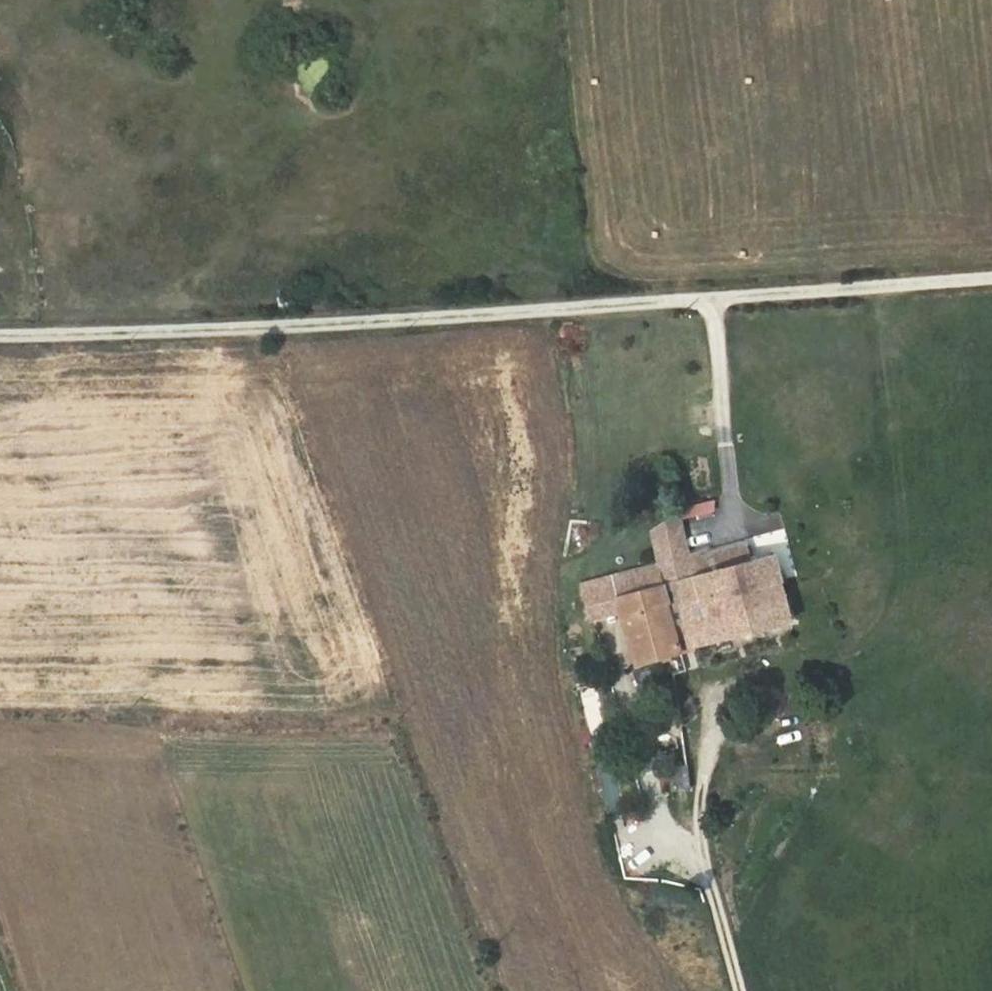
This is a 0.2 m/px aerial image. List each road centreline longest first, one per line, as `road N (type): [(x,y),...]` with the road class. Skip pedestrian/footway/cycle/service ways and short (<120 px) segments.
road 1 (unclassified): [(991,278),(245,330),(0,332)]

